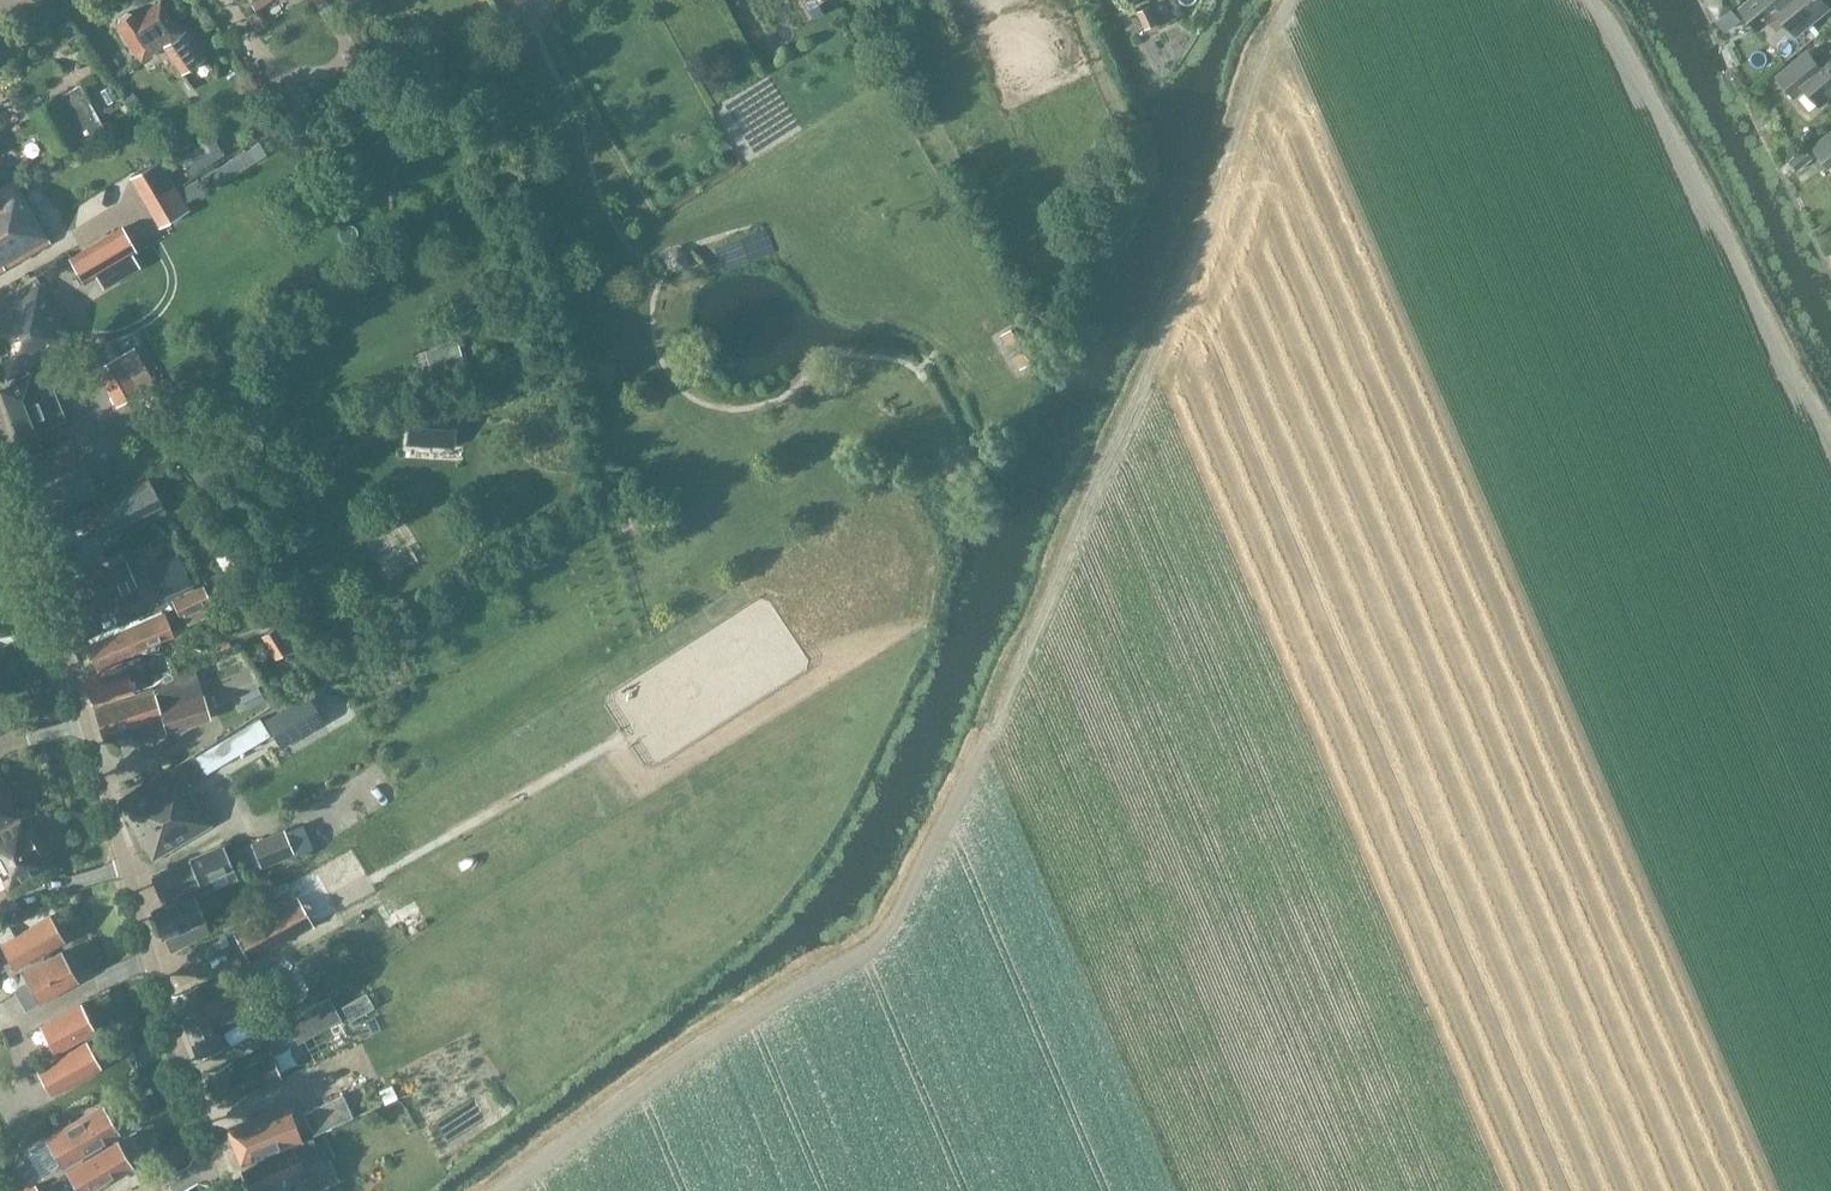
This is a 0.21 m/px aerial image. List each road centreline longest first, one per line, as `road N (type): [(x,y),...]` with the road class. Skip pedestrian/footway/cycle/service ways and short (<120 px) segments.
road 1 (residential): [(0,423),(158,986),(220,1162),(162,1190)]

